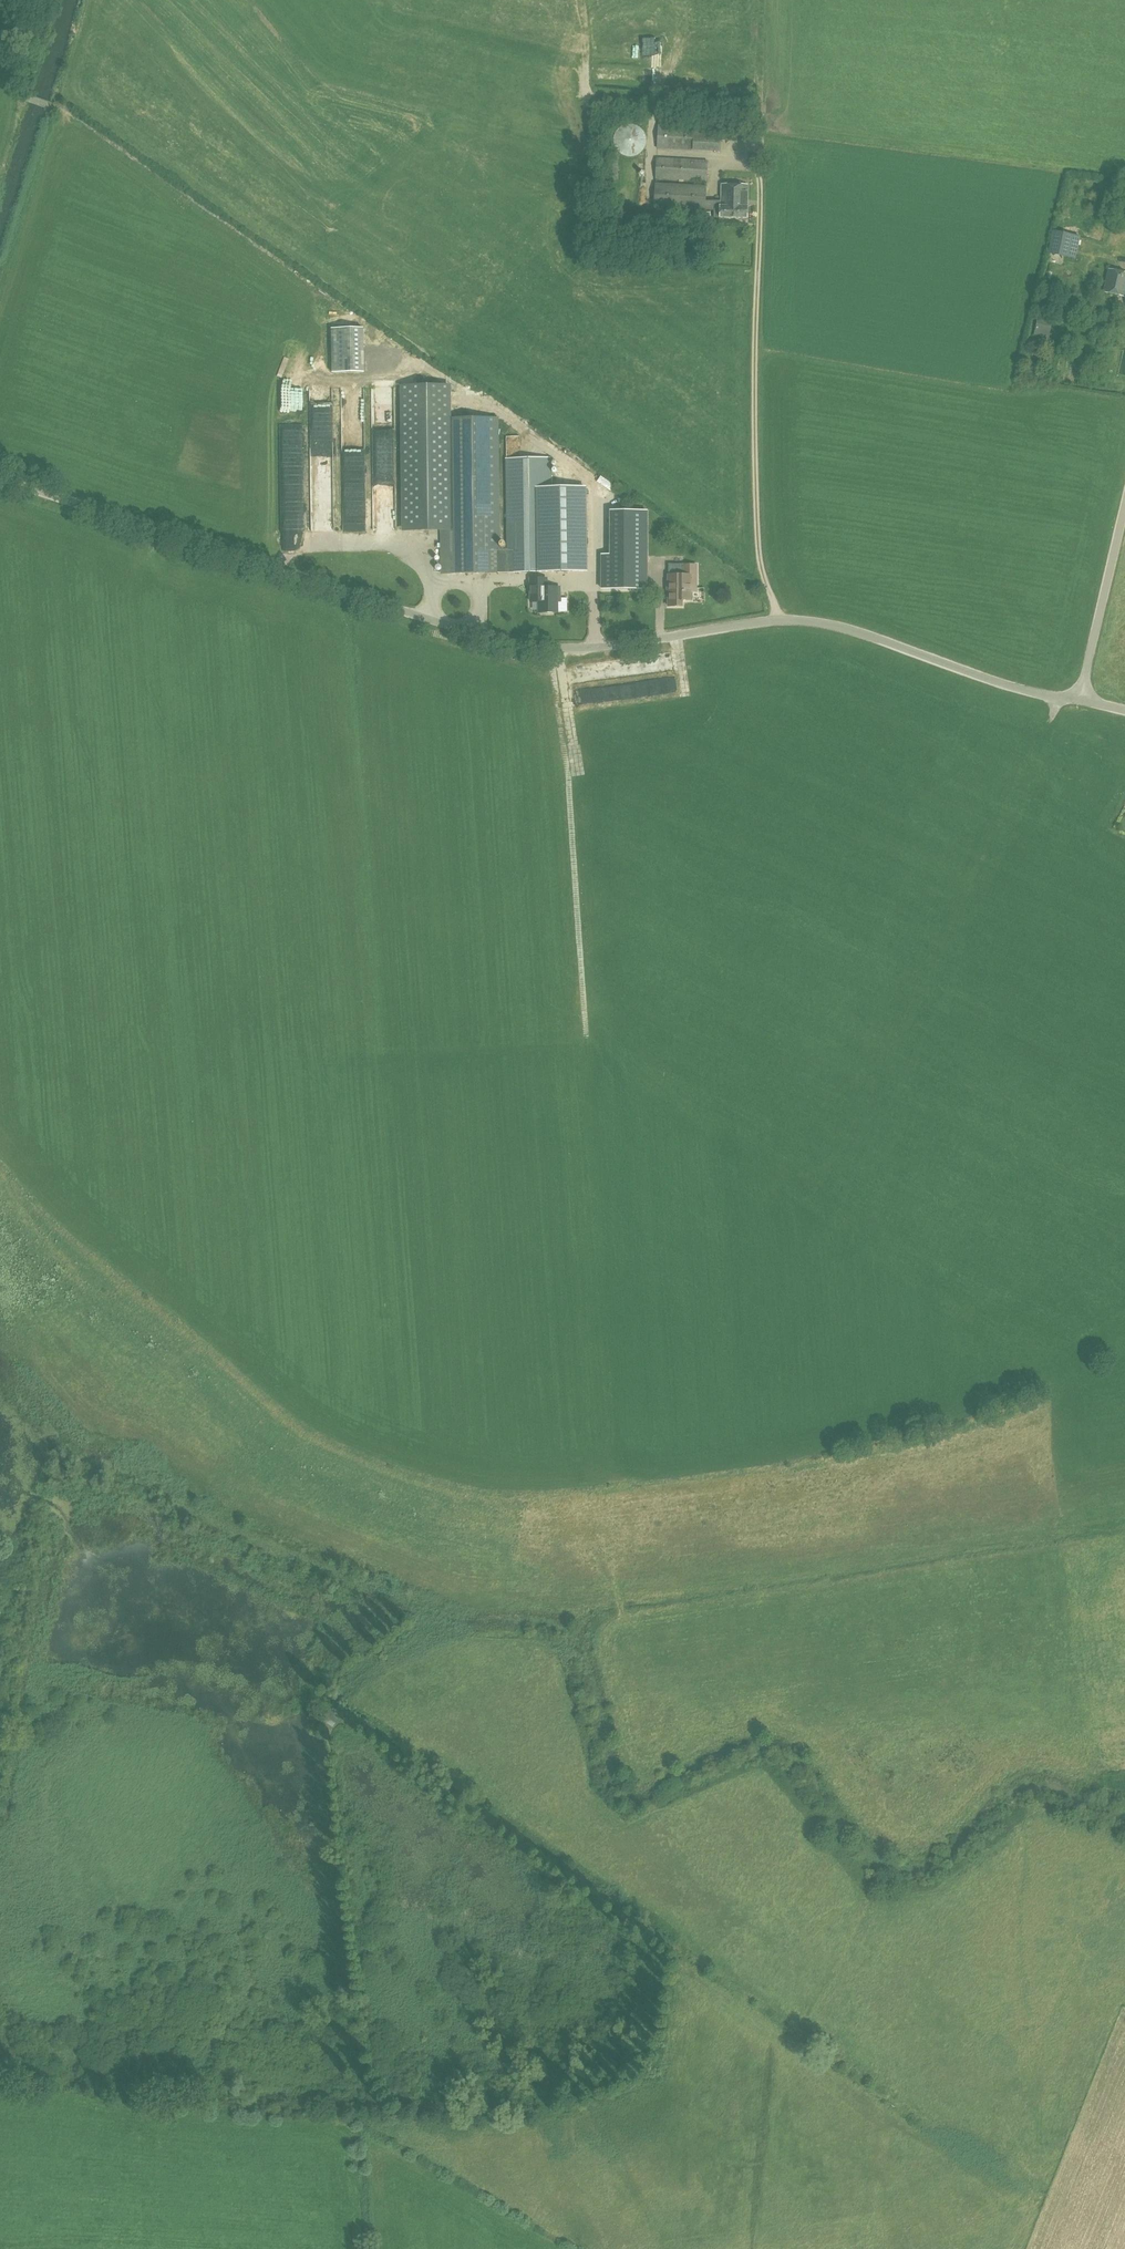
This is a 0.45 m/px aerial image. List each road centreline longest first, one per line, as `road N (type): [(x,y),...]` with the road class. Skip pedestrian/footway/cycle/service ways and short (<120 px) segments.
road 1 (unclassified): [(0,482),(470,636),(580,649),(779,620),(819,622),(994,681),(1081,701)]
road 2 (track): [(0,1168),(62,1238),(309,1434),(424,1481),(565,1507),(605,1556),(622,1612)]
road 3 (unclassified): [(1081,701),(1124,512)]

